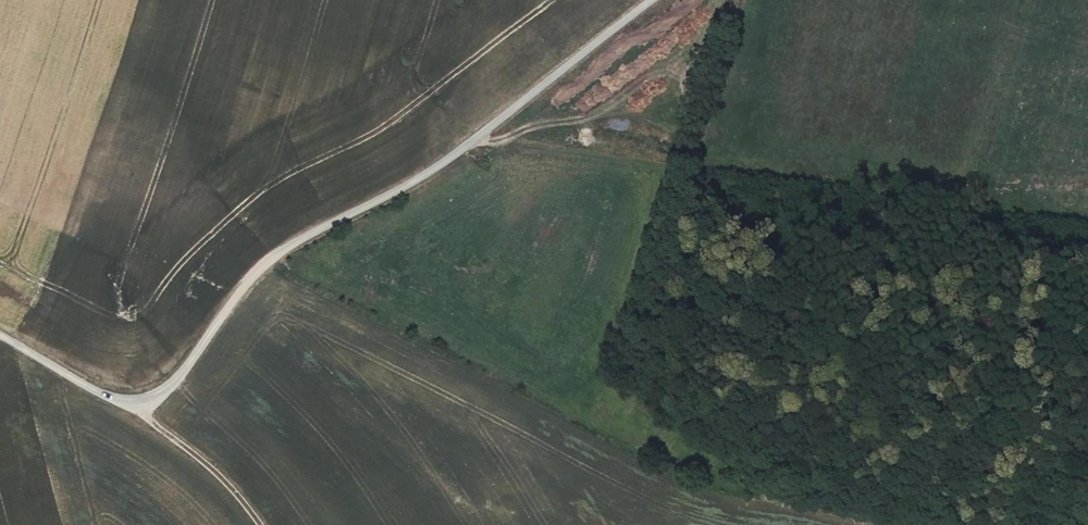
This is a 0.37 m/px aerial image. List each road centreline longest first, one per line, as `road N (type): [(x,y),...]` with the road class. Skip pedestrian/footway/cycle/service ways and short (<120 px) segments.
road 1 (unclassified): [(648,0),(436,161),(312,228),(236,292),(159,397),(116,400),(0,335)]
road 2 (track): [(142,402),(153,422),(214,469),(260,524)]

